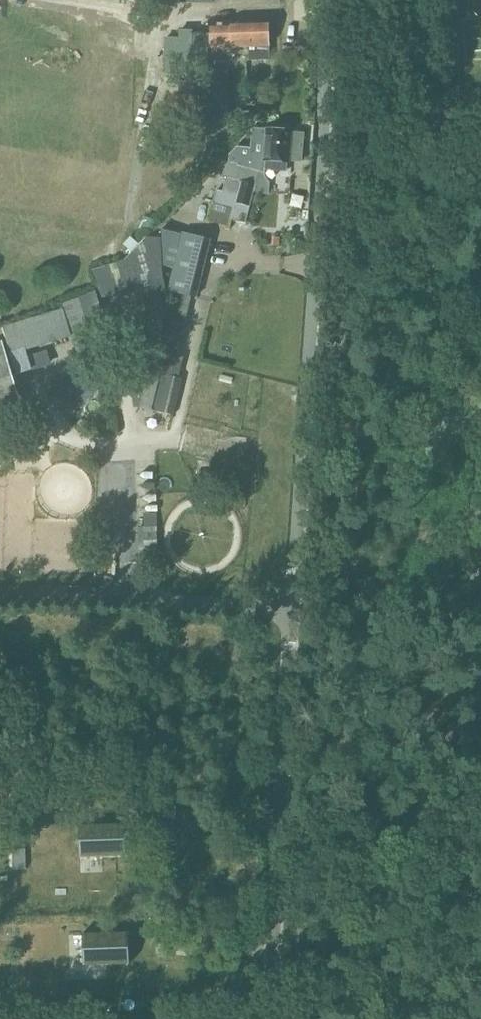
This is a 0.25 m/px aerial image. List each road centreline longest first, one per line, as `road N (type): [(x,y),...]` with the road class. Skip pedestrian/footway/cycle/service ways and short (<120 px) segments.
road 1 (unclassified): [(334,0),(271,1018)]

